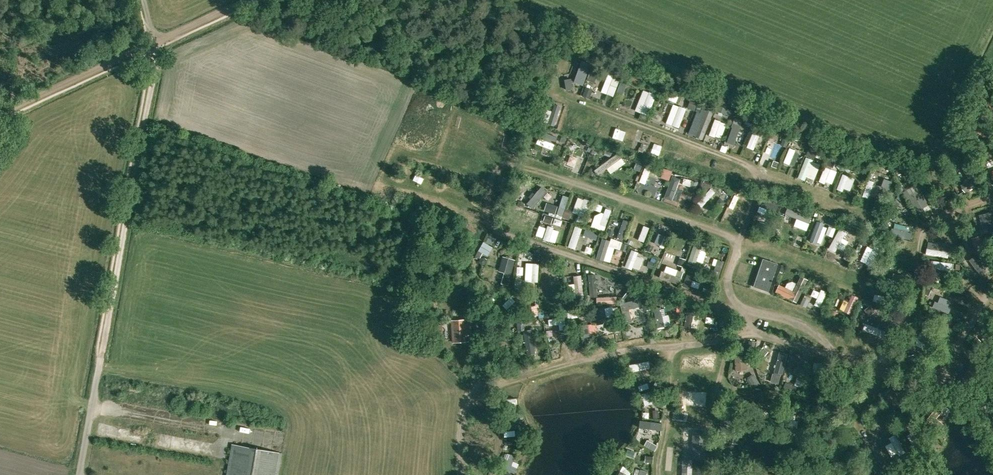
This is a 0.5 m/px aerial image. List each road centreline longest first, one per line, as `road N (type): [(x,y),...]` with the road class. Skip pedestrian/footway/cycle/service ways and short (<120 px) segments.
road 1 (track): [(98,370),(156,43)]
road 2 (track): [(0,113),(156,43)]

